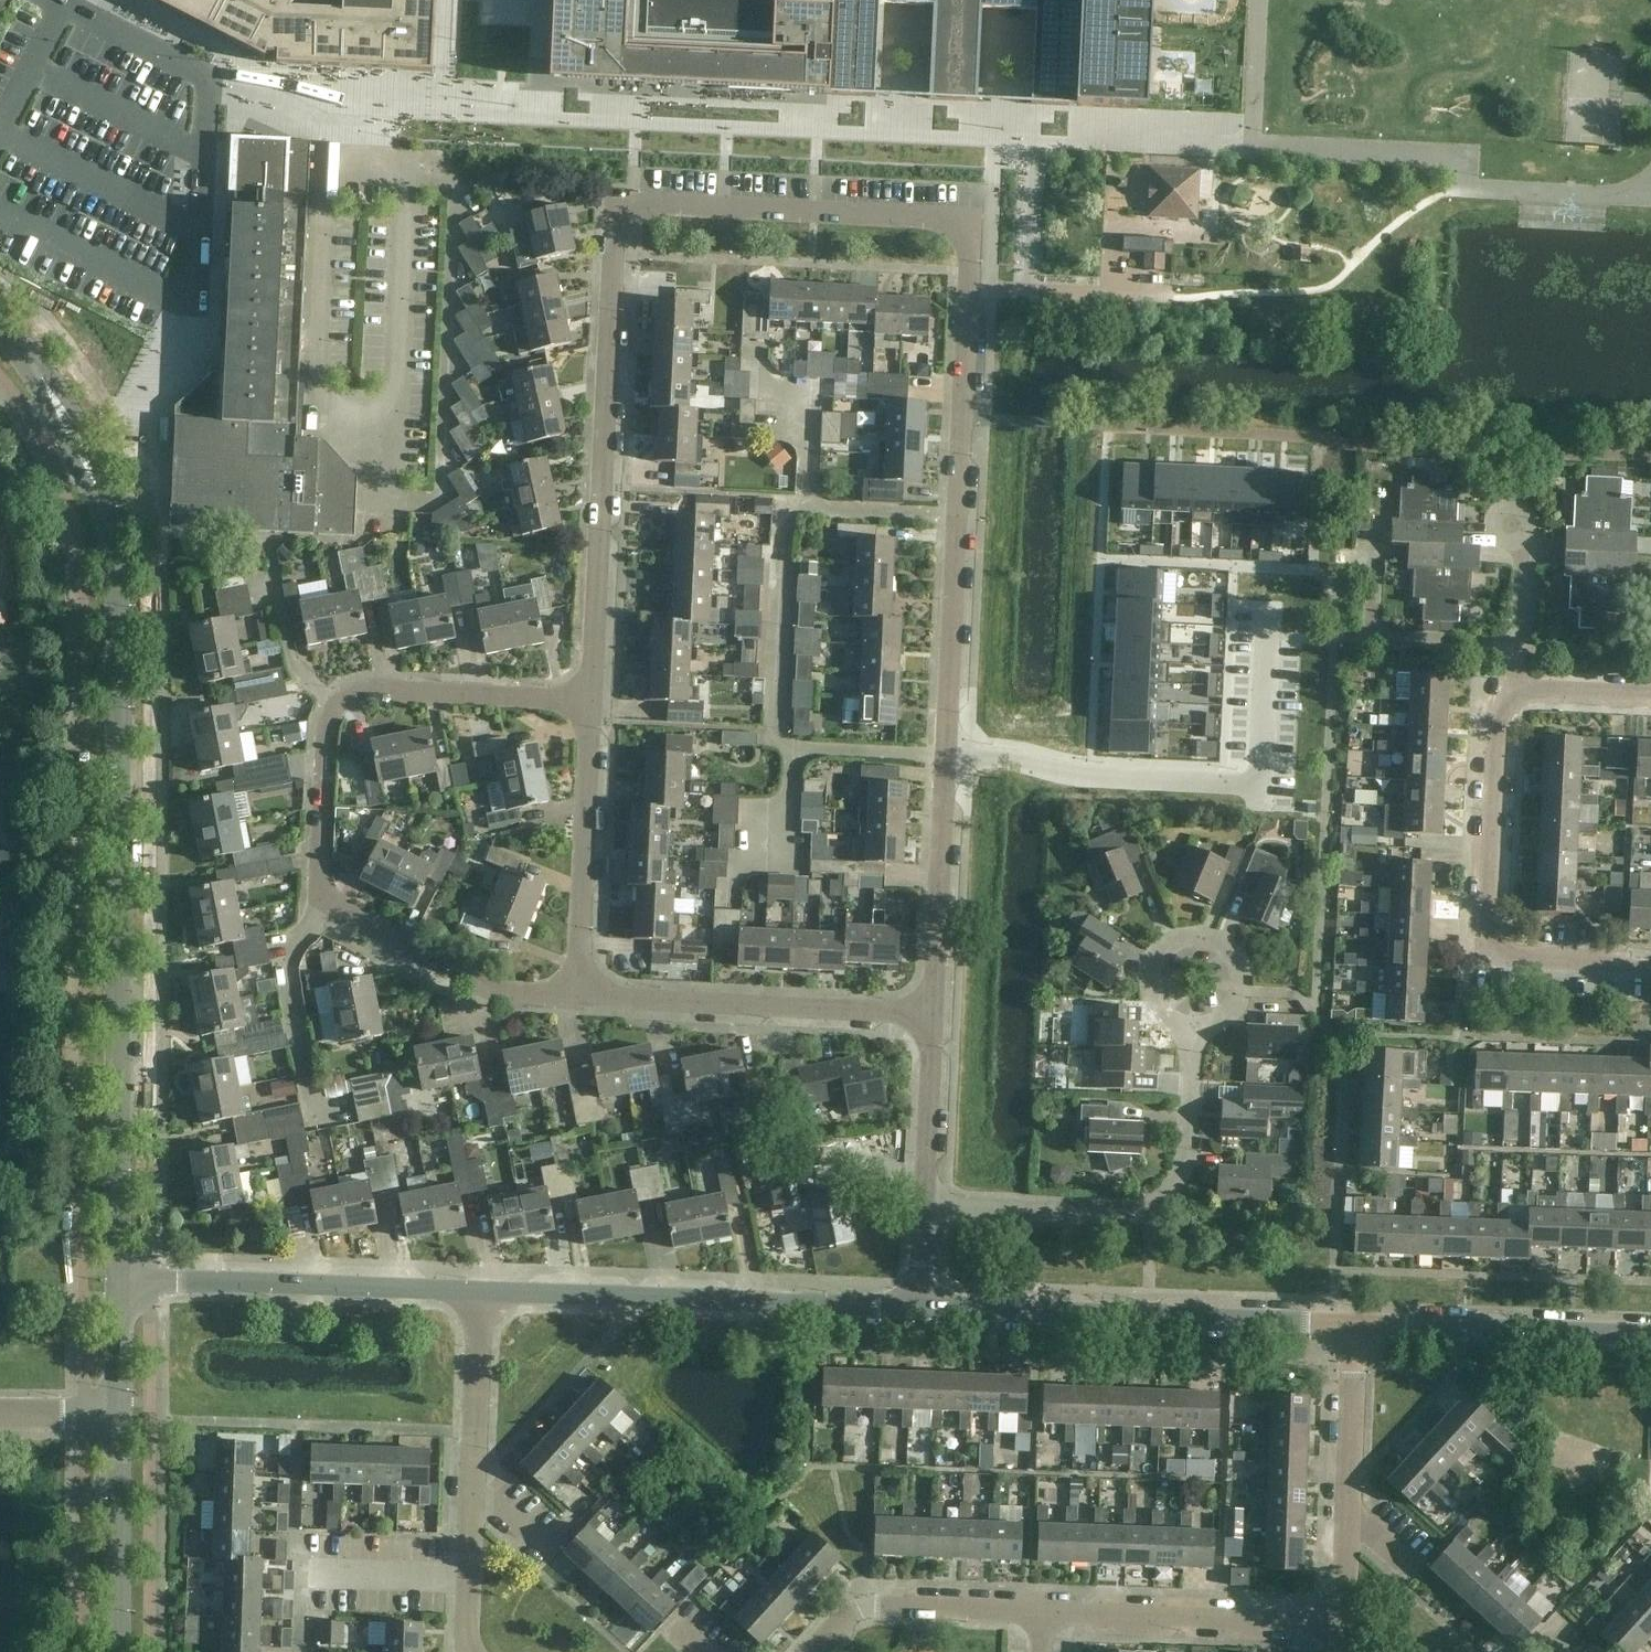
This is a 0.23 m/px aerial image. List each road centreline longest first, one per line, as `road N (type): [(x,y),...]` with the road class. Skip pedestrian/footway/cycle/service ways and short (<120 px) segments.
road 1 (residential): [(933,1015),(970,244),(941,215),(650,202),(622,212)]
road 2 (tertiary): [(119,1282),(117,552),(102,492),(72,430),(0,325)]
road 3 (residential): [(592,700),(622,212)]
road 4 (residential): [(322,902),(326,735),(348,693),(592,700)]
road 5 (tertiary): [(1357,1322),(917,1305)]
road 6 (tertiary): [(917,1305),(478,1291)]
road 7 (residential): [(1650,966),(1522,963),(1497,952),(1486,924),(1498,714),(1502,696),(1515,689)]
road 8 (residential): [(922,1207),(1146,1213),(1173,1190),(1187,1165),(1191,1029)]
road 9 (residential): [(413,122),(298,113),(207,80),(56,0)]
road 10 (residential): [(473,1651),(478,1291)]
road 11 (tertiary): [(478,1291),(119,1282)]
road 12 (residential): [(933,1015),(578,997)]
road 13 (residential): [(1338,1626),(1040,1615)]
road 14 (residential): [(578,997),(592,700)]
road 15 (tertiary): [(1650,1334),(1357,1322)]
road 16 (residential): [(578,997),(475,986),(371,942),(322,902)]
road 17 (residential): [(1517,645),(1370,635),(1373,556),(1338,556)]
road 18 (residential): [(343,1106),(312,1111),(283,958),(322,902)]
road 19 (residential): [(1040,1615),(866,1608),(809,1651)]
road 20 (tertiary): [(117,1651),(119,1415)]
road 21 (residential): [(1349,1518),(1357,1322)]
road 22 (residential): [(922,1207),(933,1015)]
road 23 (residential): [(1167,944),(1211,937),(1241,969),(1232,1012),(1191,1029)]
road 24 (residential): [(1515,689),(1650,696)]
road 25 (tertiary): [(119,1415),(119,1282)]
road 26 (residential): [(1517,645),(1522,542),(1509,524)]

